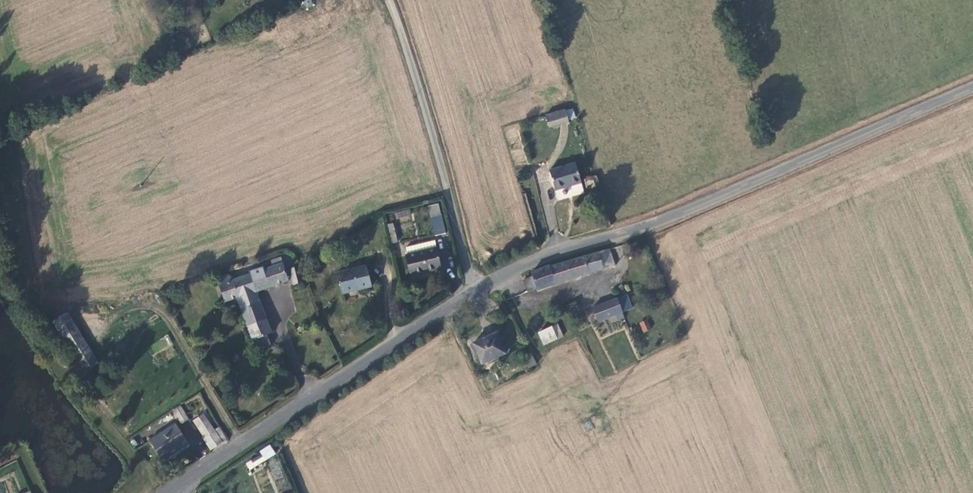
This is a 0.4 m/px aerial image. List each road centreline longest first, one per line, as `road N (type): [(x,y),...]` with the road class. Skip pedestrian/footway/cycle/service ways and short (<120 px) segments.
road 1 (tertiary): [(972,87),(666,220),(538,259),(484,286),(170,492)]

